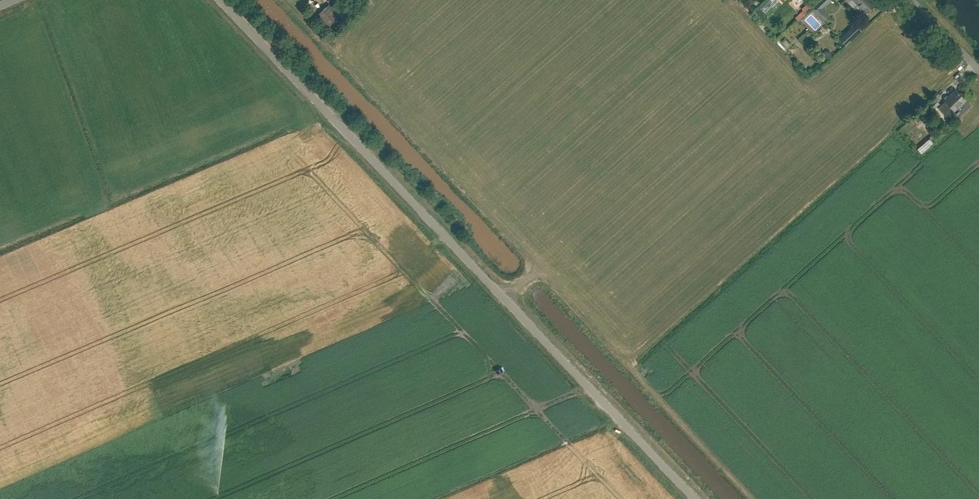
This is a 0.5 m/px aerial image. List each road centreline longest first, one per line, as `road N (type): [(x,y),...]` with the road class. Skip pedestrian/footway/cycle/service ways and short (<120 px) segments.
road 1 (unclassified): [(695,498),(222,0)]

